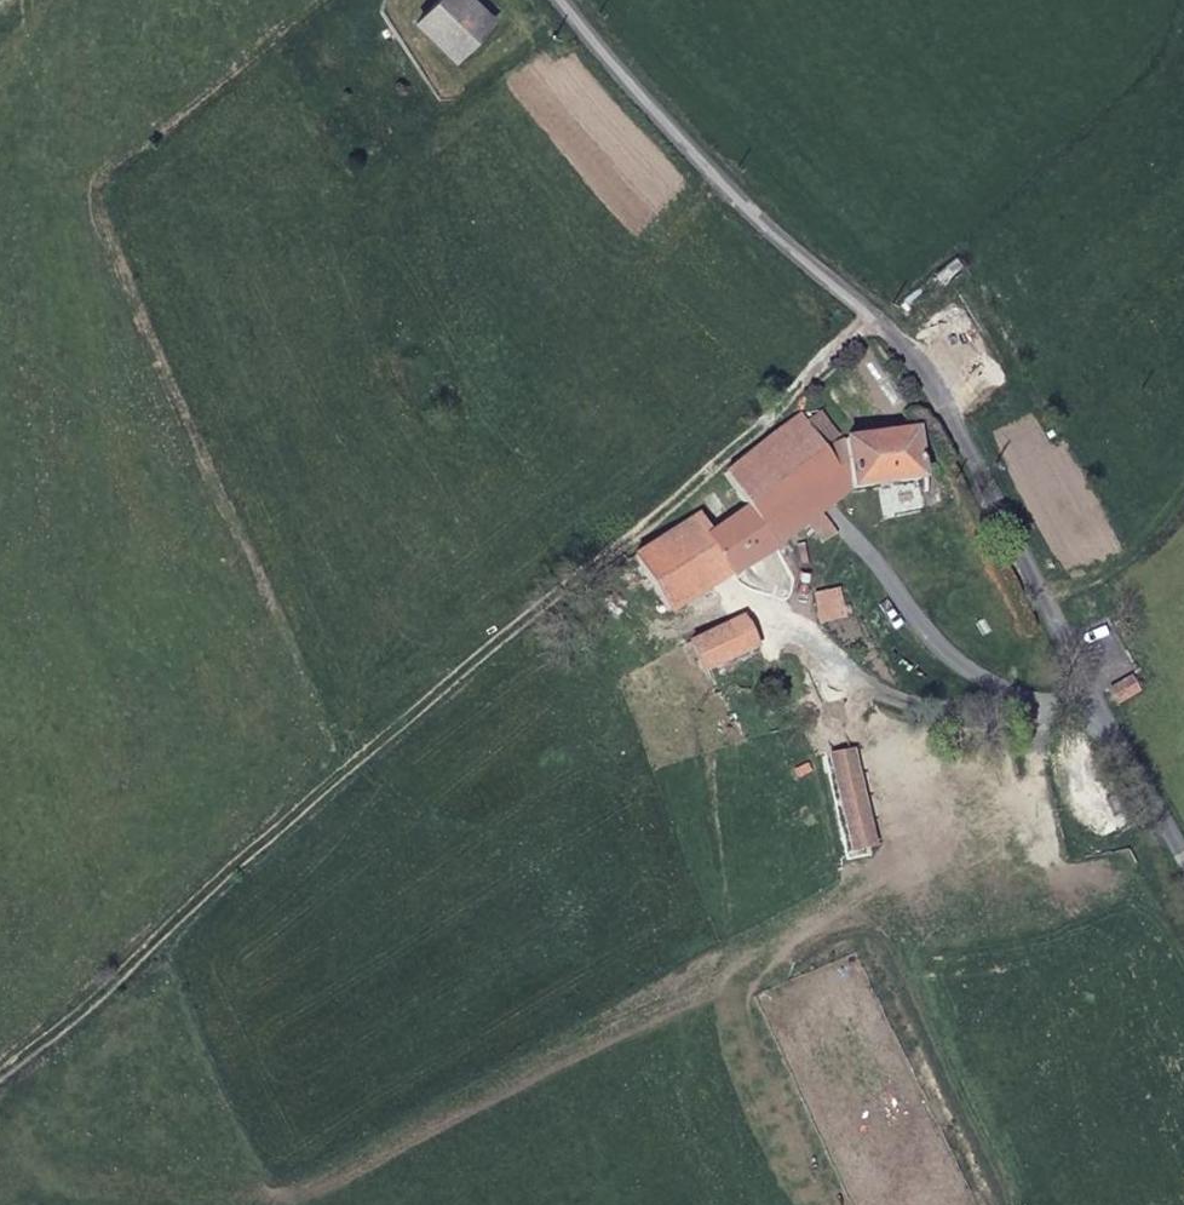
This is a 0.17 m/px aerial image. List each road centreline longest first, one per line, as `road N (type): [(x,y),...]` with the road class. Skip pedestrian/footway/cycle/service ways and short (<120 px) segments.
road 1 (unclassified): [(562,0),(647,112),(889,336),(962,419),(1183,856)]

